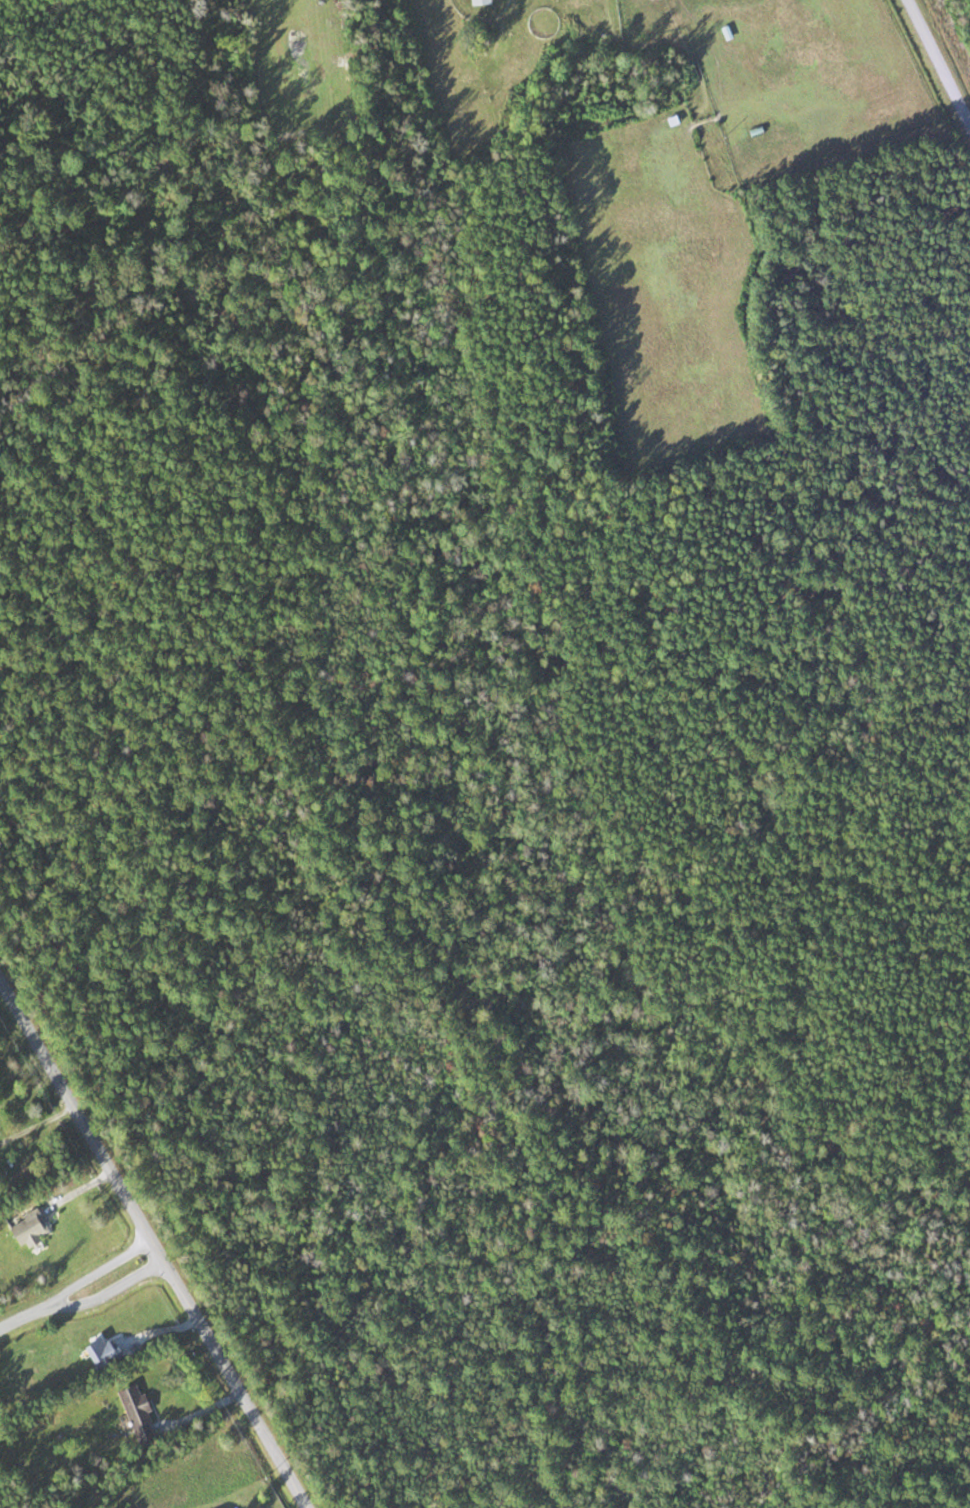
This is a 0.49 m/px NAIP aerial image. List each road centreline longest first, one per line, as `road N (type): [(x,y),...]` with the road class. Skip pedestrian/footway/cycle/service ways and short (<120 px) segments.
road 1 (residential): [(310,1507),(0,987)]
road 2 (residential): [(969,133),(904,0)]

